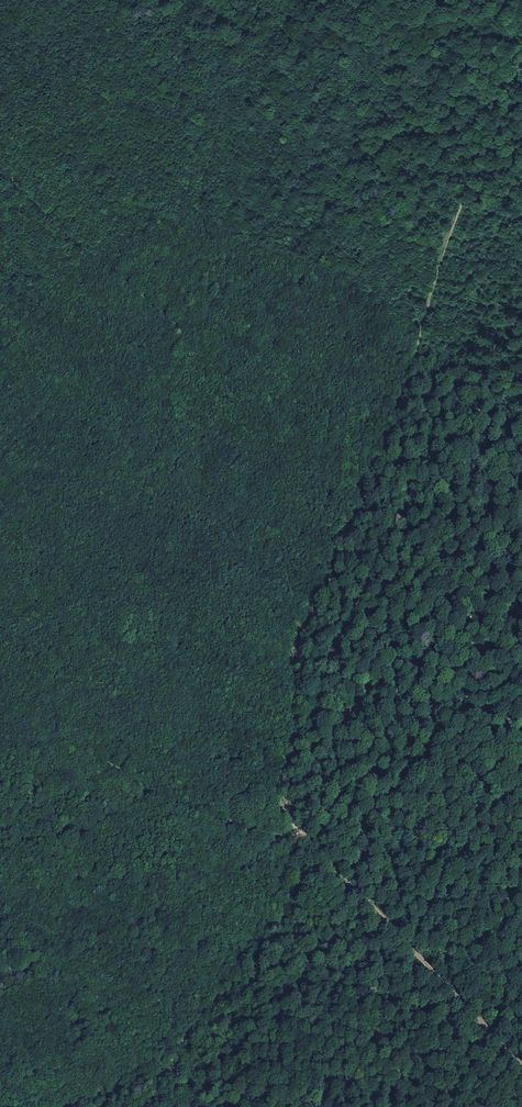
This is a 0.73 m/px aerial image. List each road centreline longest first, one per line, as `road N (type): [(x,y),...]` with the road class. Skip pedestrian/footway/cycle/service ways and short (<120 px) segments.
road 1 (track): [(70,1106),(170,1059),(220,1005),(297,832)]
road 2 (track): [(297,832),(276,837),(188,807),(0,703)]
road 3 (track): [(521,1067),(297,832)]
road 4 (track): [(521,61),(456,266),(442,287)]
road 5 (track): [(362,492),(340,559),(291,653),(301,714)]
road 6 (track): [(362,492),(412,403),(442,287)]

